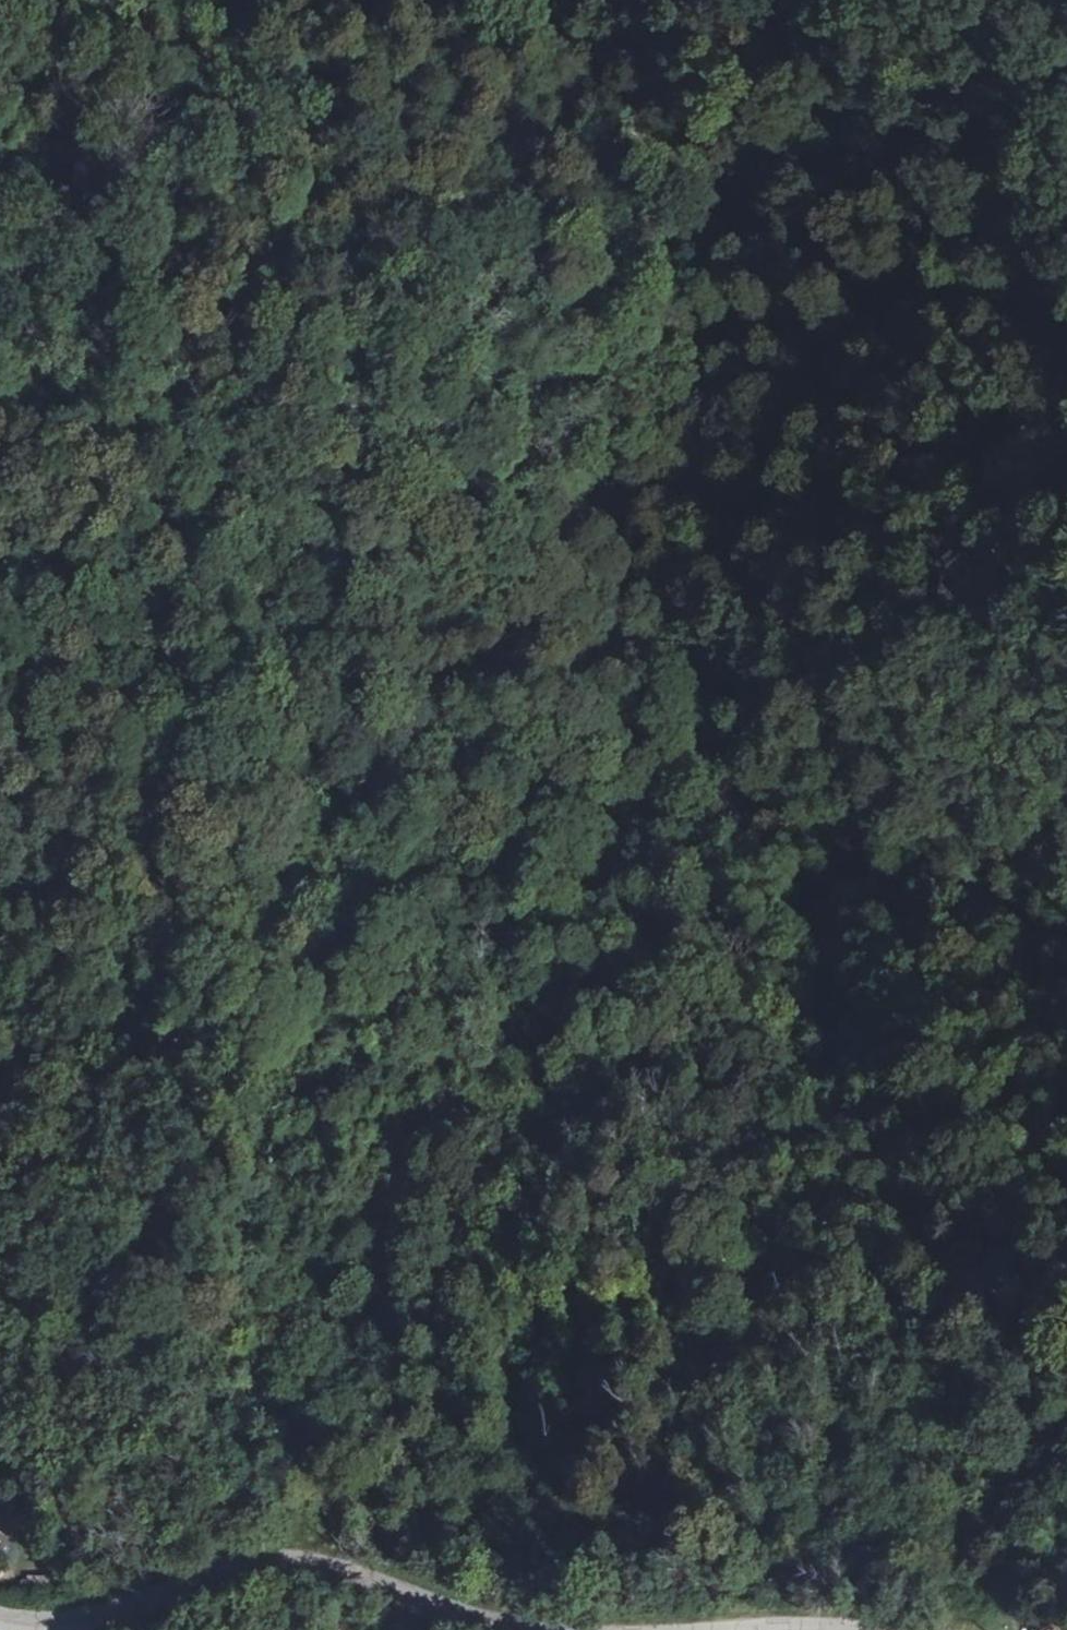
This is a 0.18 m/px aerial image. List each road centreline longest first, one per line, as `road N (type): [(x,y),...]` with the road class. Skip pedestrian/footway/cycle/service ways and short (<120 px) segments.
road 1 (tertiary): [(0,1622),(44,1627),(94,1619),(283,1565),(317,1566),(521,1629)]

